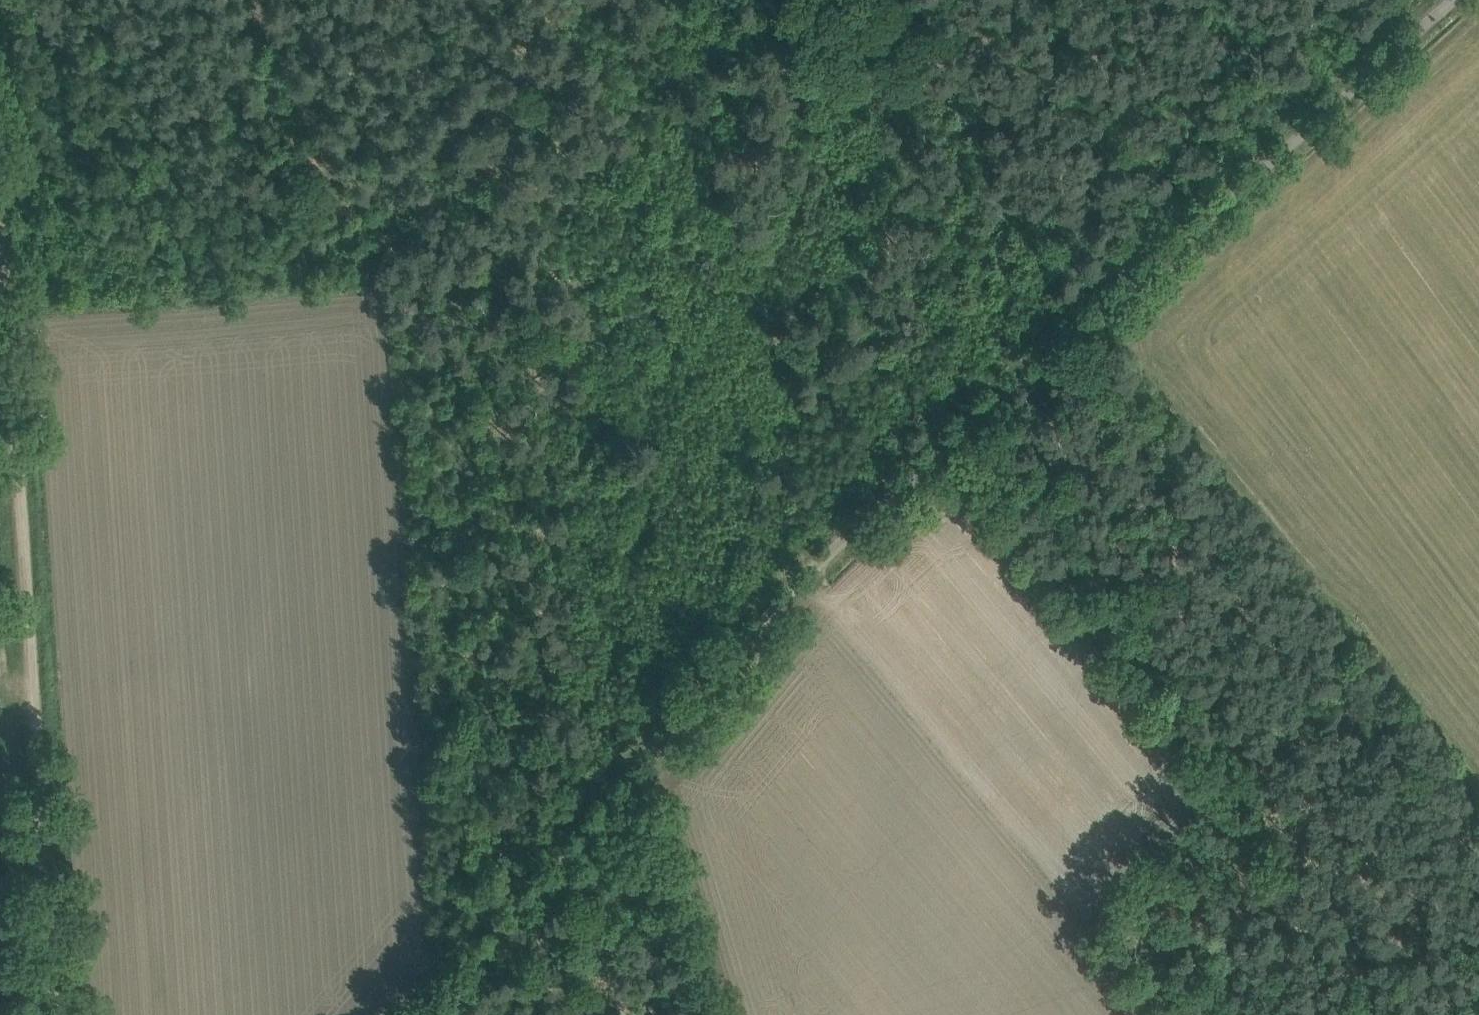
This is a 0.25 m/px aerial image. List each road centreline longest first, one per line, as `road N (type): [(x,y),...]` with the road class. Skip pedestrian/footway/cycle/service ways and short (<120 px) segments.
road 1 (unclassified): [(435,1014),(795,585),(1460,0)]
road 2 (track): [(0,332),(54,1014)]

